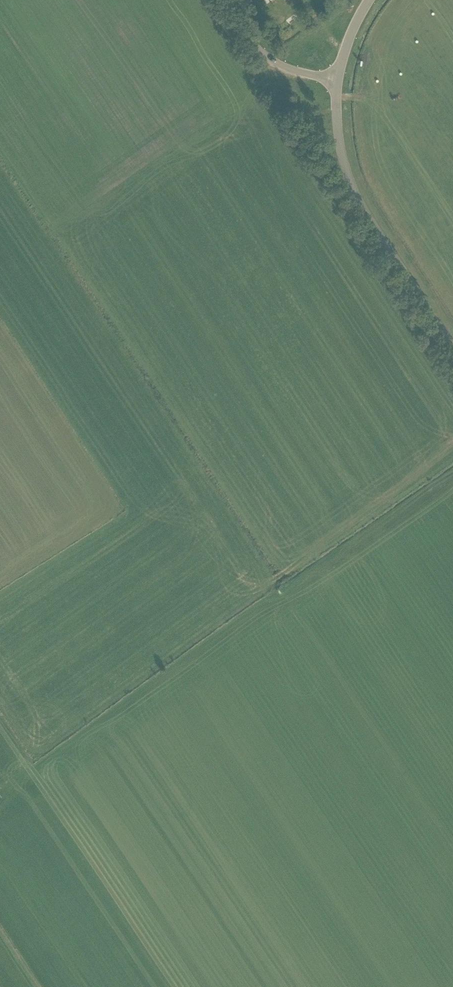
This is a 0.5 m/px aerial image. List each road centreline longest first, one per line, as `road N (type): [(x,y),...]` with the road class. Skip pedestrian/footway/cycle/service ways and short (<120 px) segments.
road 1 (tertiary): [(452,342),(354,192),(341,148),(336,81)]
road 2 (unclassified): [(229,0),(269,56),(336,81)]

